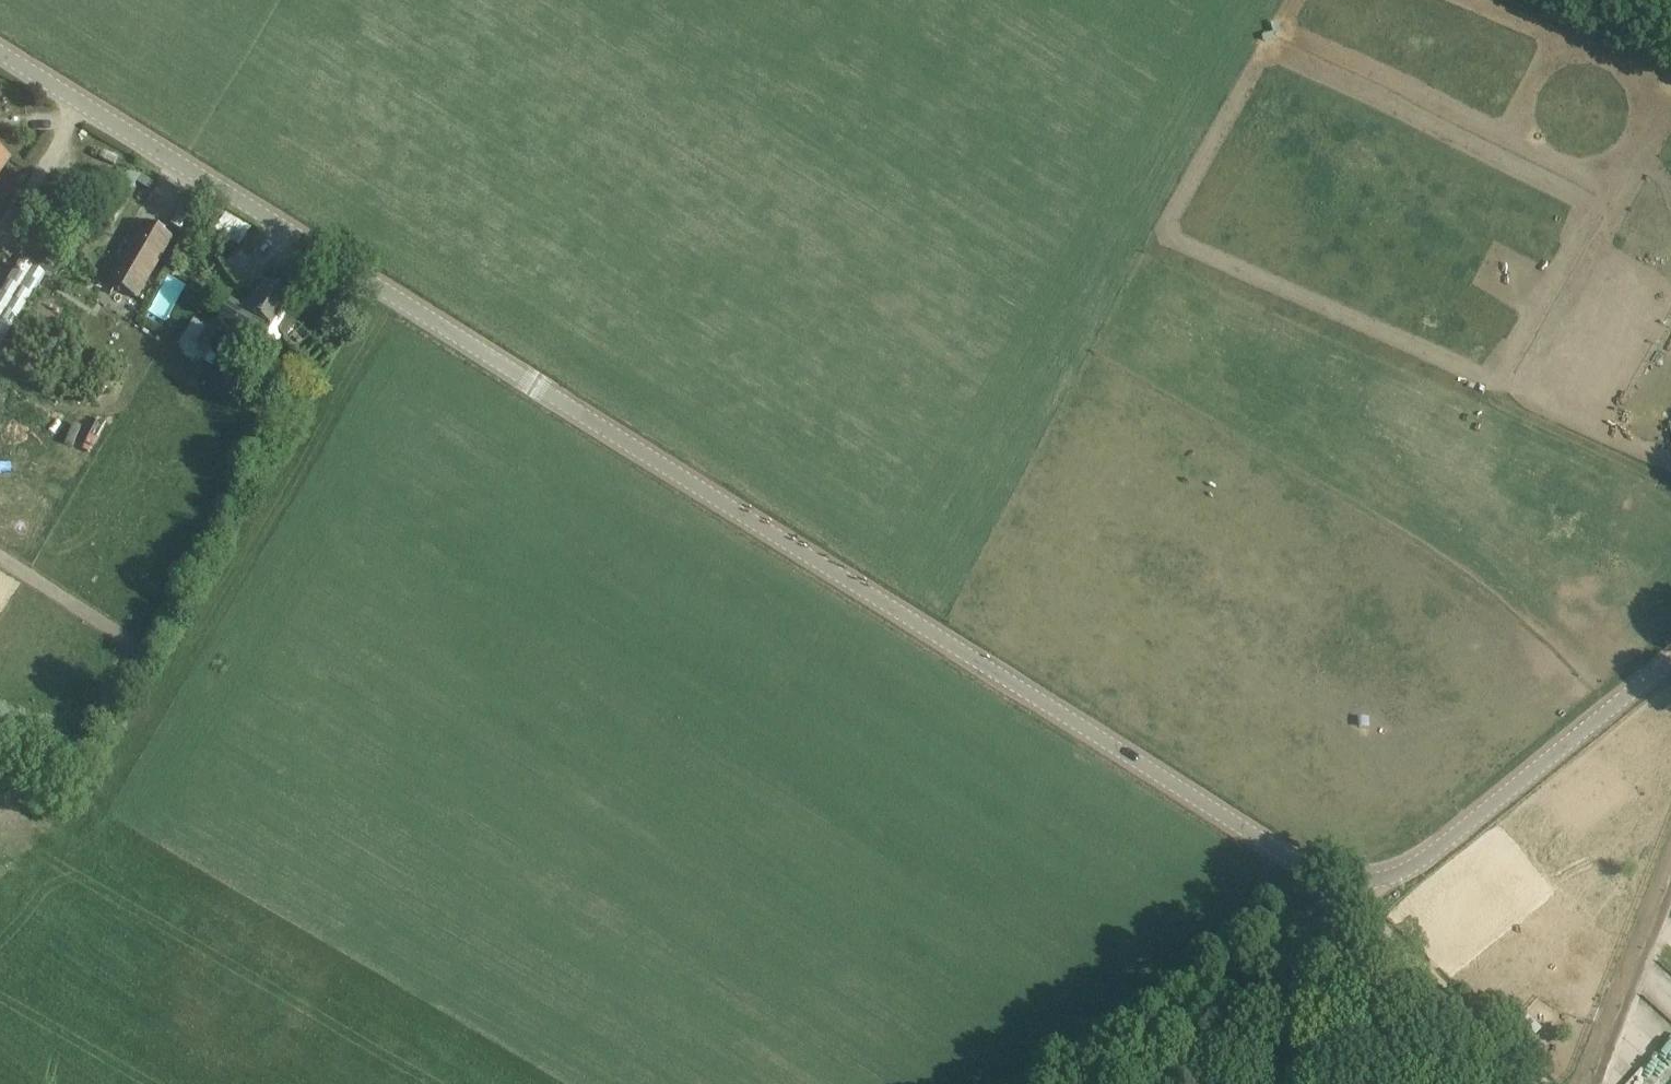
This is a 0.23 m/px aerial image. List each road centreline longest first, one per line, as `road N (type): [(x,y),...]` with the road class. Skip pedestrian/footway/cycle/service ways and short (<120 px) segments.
road 1 (tertiary): [(1356,883),(1318,873),(0,56)]
road 2 (tertiary): [(1356,883),(1401,872),(1670,661)]
road 3 (track): [(1104,1083),(1356,883)]
road 4 (unclassified): [(1527,1083),(1353,910),(1356,883)]
road 5 (track): [(1670,854),(1582,1083)]
road 6 (track): [(1559,0),(1670,53)]

